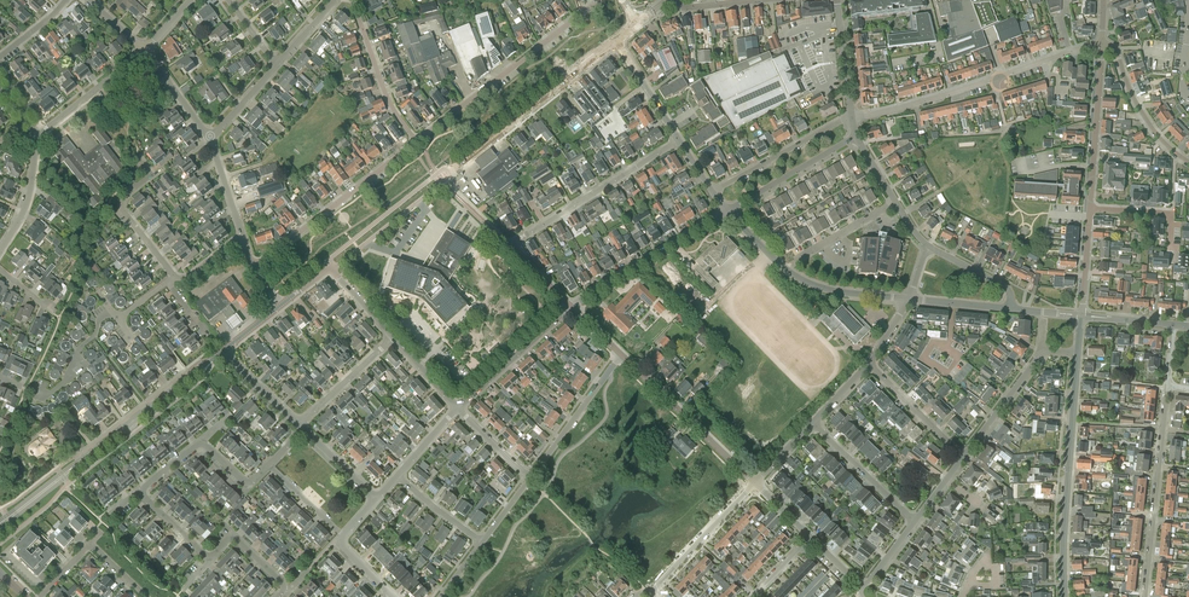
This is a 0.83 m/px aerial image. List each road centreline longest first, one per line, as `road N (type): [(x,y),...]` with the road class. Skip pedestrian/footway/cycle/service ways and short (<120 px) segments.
road 1 (residential): [(572,306),(507,245),(680,140)]
road 2 (tertiary): [(0,525),(224,350)]
road 3 (tertiary): [(1065,596),(1078,354)]
road 4 (residential): [(416,141),(601,0)]
road 5 (unclassified): [(909,300),(805,283),(726,211)]
road 6 (tertiary): [(615,41),(451,170)]
road 7 (residential): [(255,266),(416,141)]
road 8 (residential): [(755,483),(622,355)]
road 9 (residential): [(572,306),(726,211)]
road 10 (residential): [(1146,596),(1163,429)]
road 11 (tertiary): [(1090,209),(1102,43)]
road 12 (residential): [(852,118),(712,192)]
road 13 (tertiary): [(451,170),(442,170),(330,266)]
road 14 (residential): [(416,141),(387,96),(353,0)]
road 15 (tertiary): [(330,266),(451,170)]
road 16 (residential): [(530,478),(622,355)]
road 17 (residential): [(457,407),(572,306)]
road 18 (residential): [(1188,162),(1146,120),(1116,51),(1102,43)]
road 19 (residential): [(653,593),(755,483)]
road 20 (residential): [(726,211),(855,137)]
road 21 (residential): [(852,118),(991,79)]
road 22 (residential): [(914,521),(813,423)]
road 23 (unclassified): [(36,132),(144,50)]
road 24 (residential): [(964,455),(868,364)]
road 25 (residential): [(964,455),(1044,352)]
road 26 (residential): [(299,425),(393,338)]
road 27 (unclassified): [(0,251),(28,201),(36,132)]
road 28 (residential): [(1177,247),(1172,213),(1090,209)]

